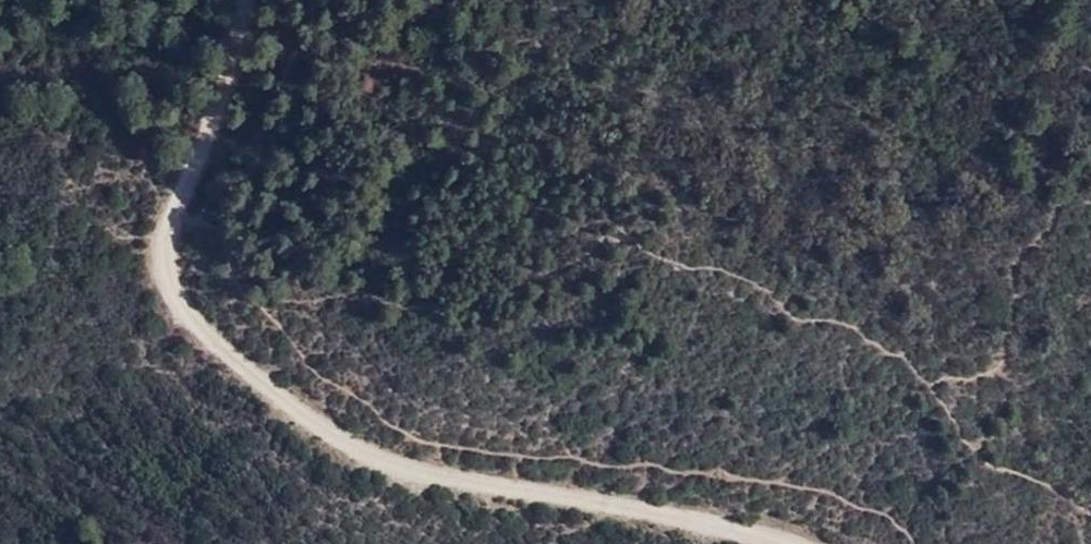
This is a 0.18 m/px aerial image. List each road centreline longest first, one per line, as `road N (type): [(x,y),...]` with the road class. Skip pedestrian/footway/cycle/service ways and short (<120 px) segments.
road 1 (track): [(248,0),(167,226),(166,266),(181,304),(354,447),(384,461),(795,543)]

